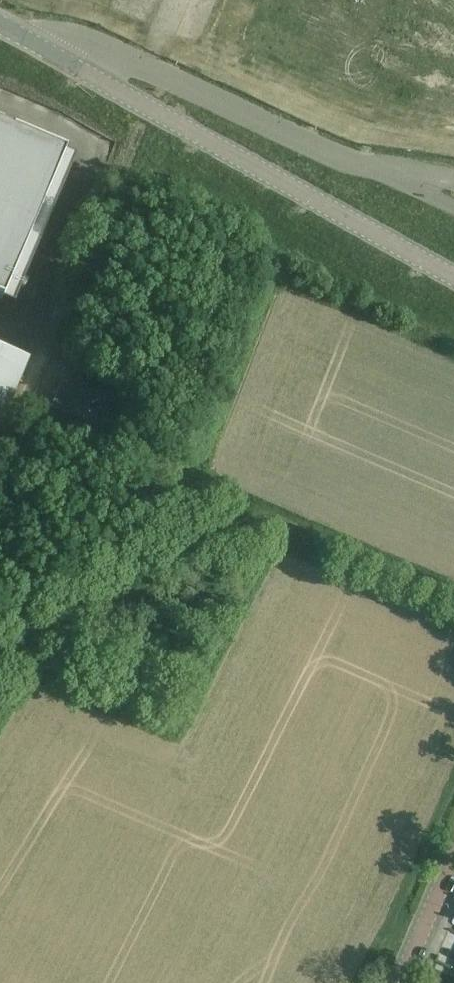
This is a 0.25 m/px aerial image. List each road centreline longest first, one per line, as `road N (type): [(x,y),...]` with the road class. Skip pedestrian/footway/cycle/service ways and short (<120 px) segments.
road 1 (tertiary): [(453,279),(37,45)]
road 2 (residential): [(453,209),(96,46),(37,45)]
road 3 (track): [(254,508),(453,594)]
road 4 (tertiary): [(399,982),(453,854)]

